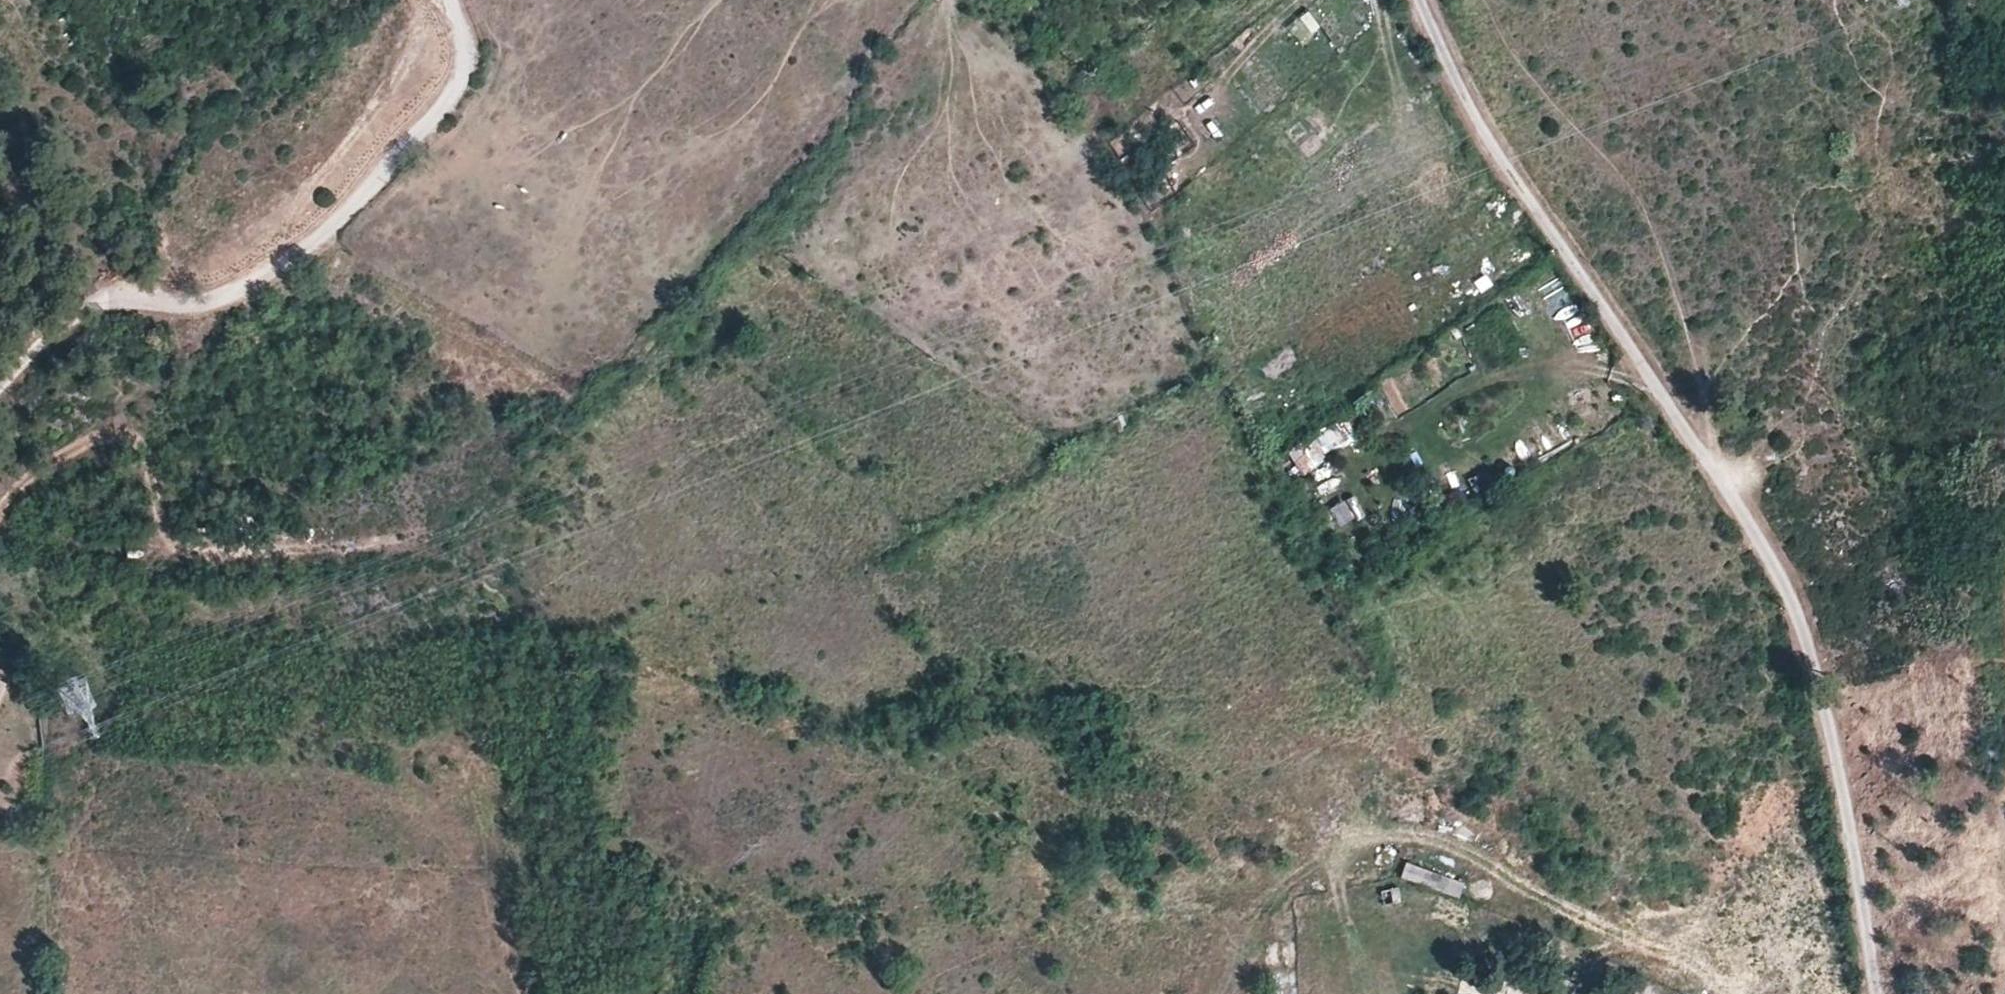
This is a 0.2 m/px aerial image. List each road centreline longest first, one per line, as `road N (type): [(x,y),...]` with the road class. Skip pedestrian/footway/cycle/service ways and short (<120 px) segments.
road 1 (track): [(1879,993),(1839,737),(1789,589),(1474,115),(1422,0)]
road 2 (unclassified): [(449,0),(466,50),(448,98),(339,222),(277,272),(208,302),(116,298),(62,323),(0,386)]
road 3 (track): [(413,542),(174,549),(0,523)]

